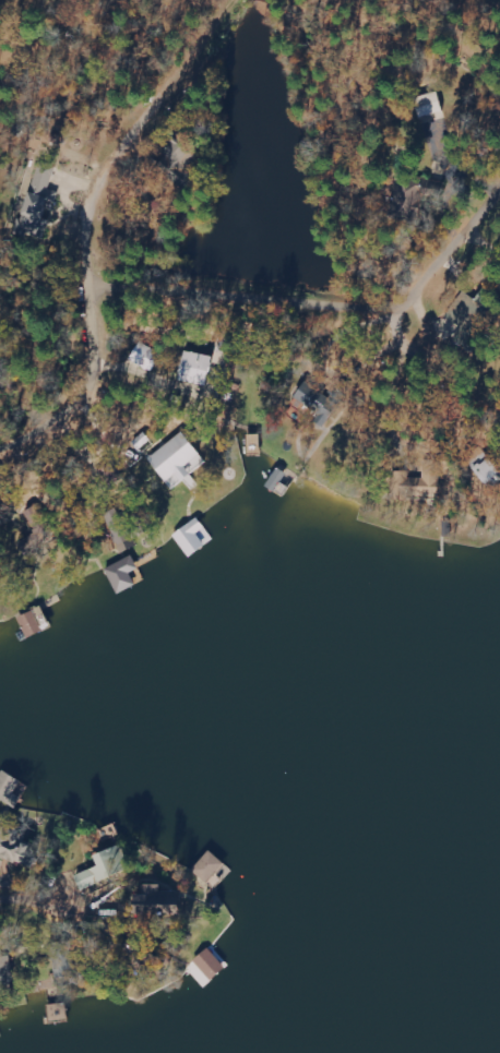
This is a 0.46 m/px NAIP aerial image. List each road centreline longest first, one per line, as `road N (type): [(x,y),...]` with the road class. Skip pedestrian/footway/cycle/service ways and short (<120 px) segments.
road 1 (residential): [(227,0),(88,190),(107,372),(81,412),(0,436)]
road 2 (residential): [(499,194),(405,301),(329,292)]

